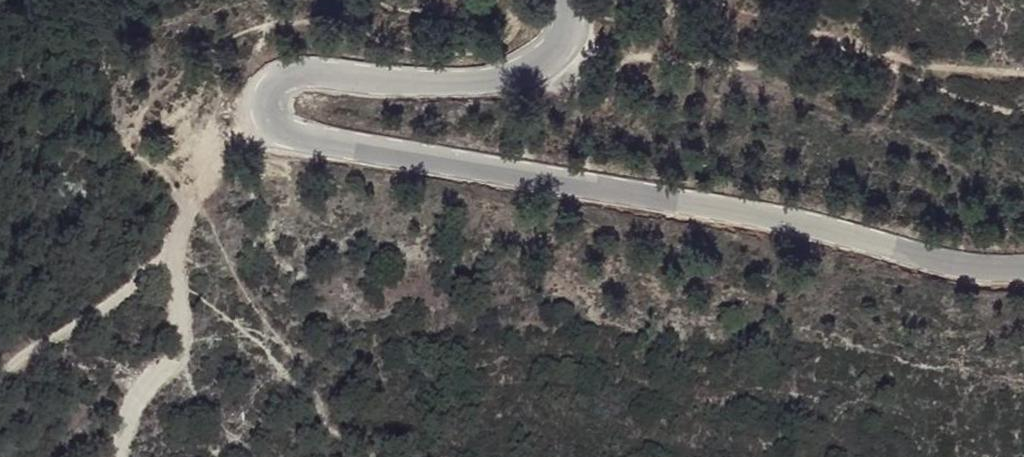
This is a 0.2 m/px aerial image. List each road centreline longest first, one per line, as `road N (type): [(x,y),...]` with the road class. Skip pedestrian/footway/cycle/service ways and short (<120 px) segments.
road 1 (tertiary): [(1023,260),(947,258),(324,141),(281,127),(273,113),(276,96),(293,83),(317,77),(382,86),(510,82),(547,66),(571,40),(574,0)]
road 2 (track): [(1023,66),(965,74),(828,52),(784,69),(612,54),(571,40)]
road 3 (track): [(273,113),(231,137),(167,239),(171,313),(112,456)]

